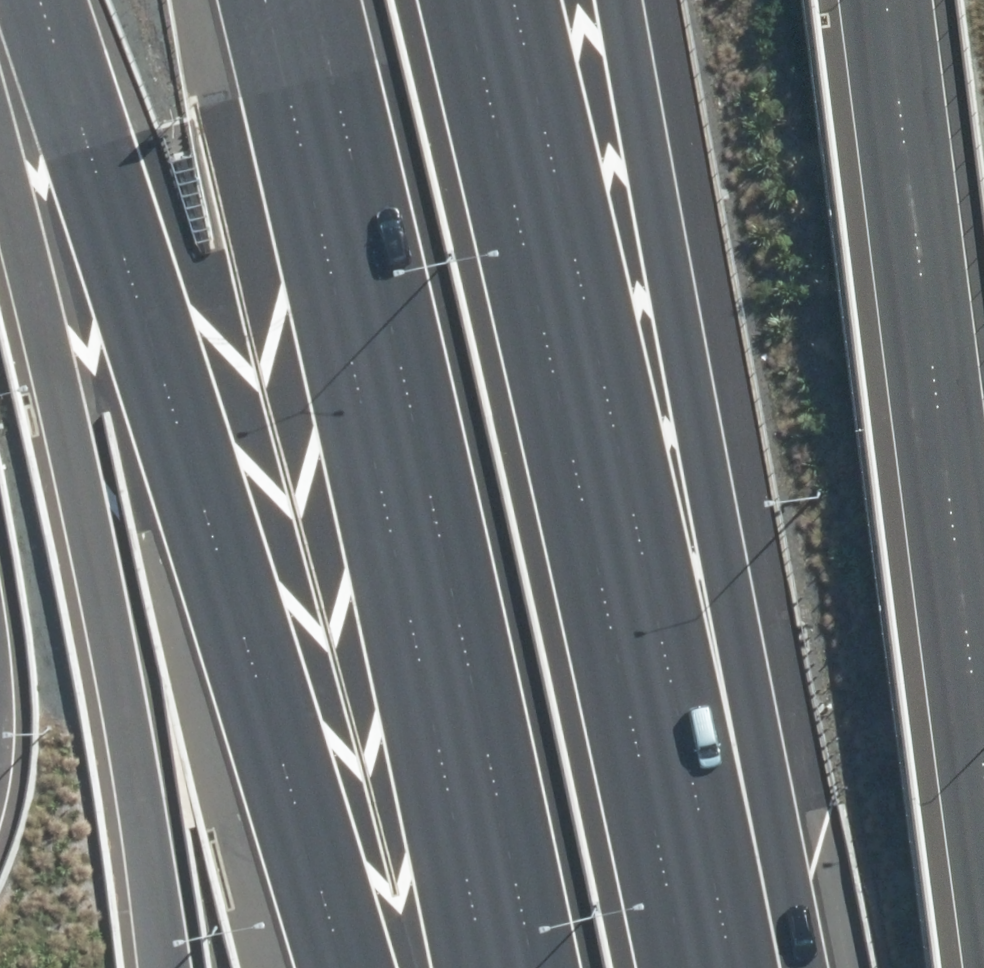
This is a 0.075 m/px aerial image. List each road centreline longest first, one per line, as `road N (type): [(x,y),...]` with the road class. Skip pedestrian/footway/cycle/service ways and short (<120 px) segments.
road 1 (motorway): [(400,967),(284,572),(77,0)]
road 2 (motorway): [(532,967),(305,0)]
road 3 (motorway): [(477,0),(700,967)]
road 4 (motorway): [(609,0),(774,967)]

